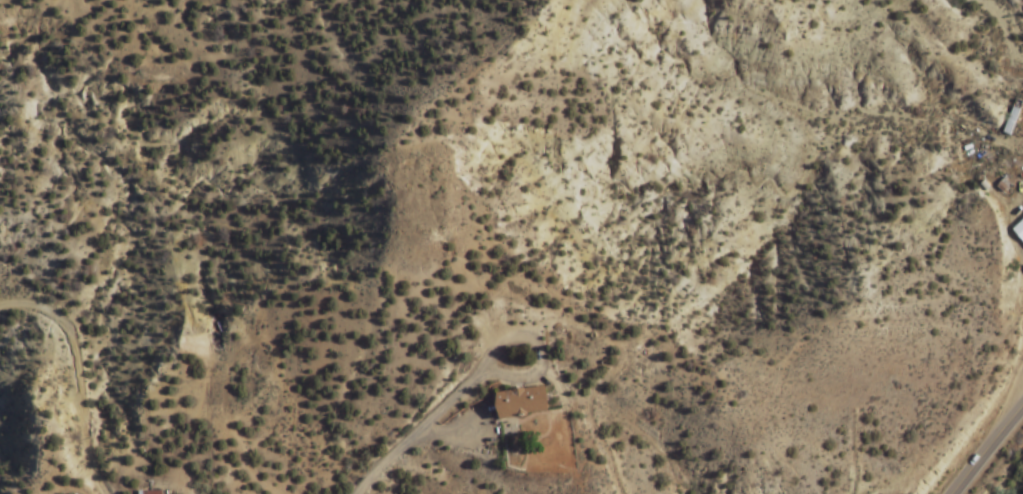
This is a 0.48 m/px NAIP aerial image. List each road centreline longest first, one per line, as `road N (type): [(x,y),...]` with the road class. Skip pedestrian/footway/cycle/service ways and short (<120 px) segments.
road 1 (track): [(226,426),(228,366),(236,351),(258,344),(268,376),(226,426)]

